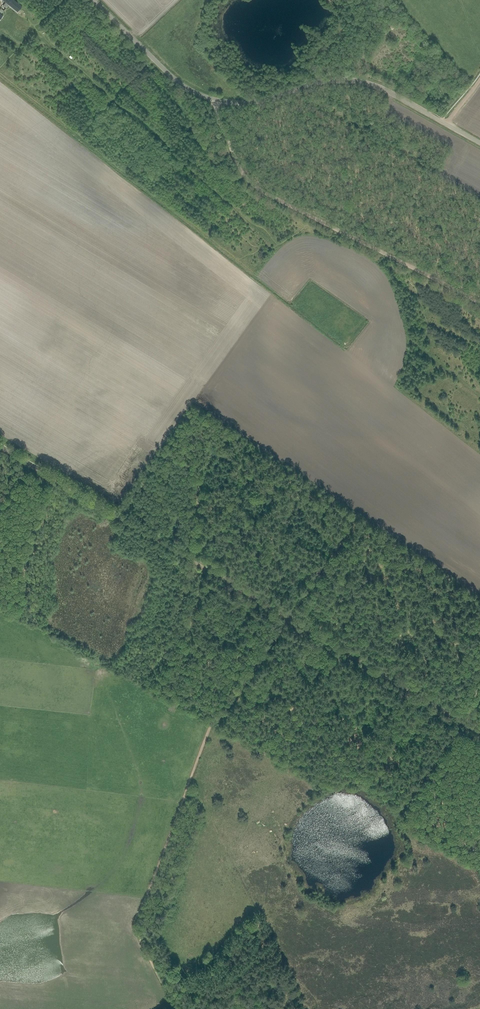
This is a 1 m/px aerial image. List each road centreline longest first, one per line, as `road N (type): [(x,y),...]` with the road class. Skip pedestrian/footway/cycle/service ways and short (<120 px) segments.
road 1 (unclassified): [(479,143),(351,80),(249,102),(200,94),(94,0)]
road 2 (track): [(479,304),(252,185),(215,99)]
road 3 (track): [(290,620),(0,446)]
road 4 (track): [(479,737),(290,620)]

